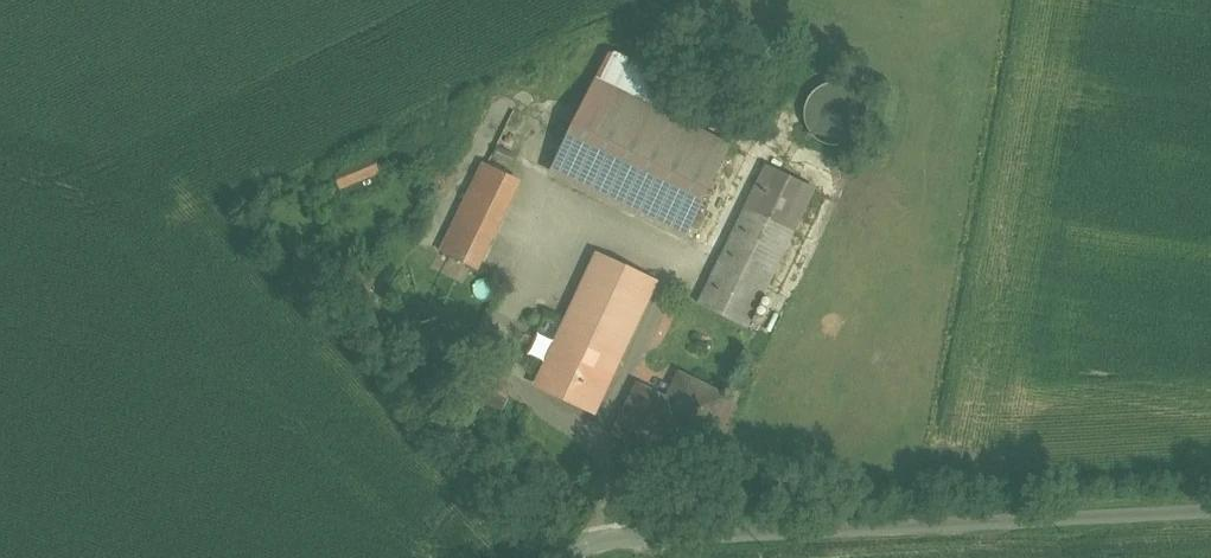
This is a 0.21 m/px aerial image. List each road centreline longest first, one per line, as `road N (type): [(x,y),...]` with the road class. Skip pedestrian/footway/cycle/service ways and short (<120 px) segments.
road 1 (residential): [(689,557),(747,538),(1104,489),(1210,487)]

